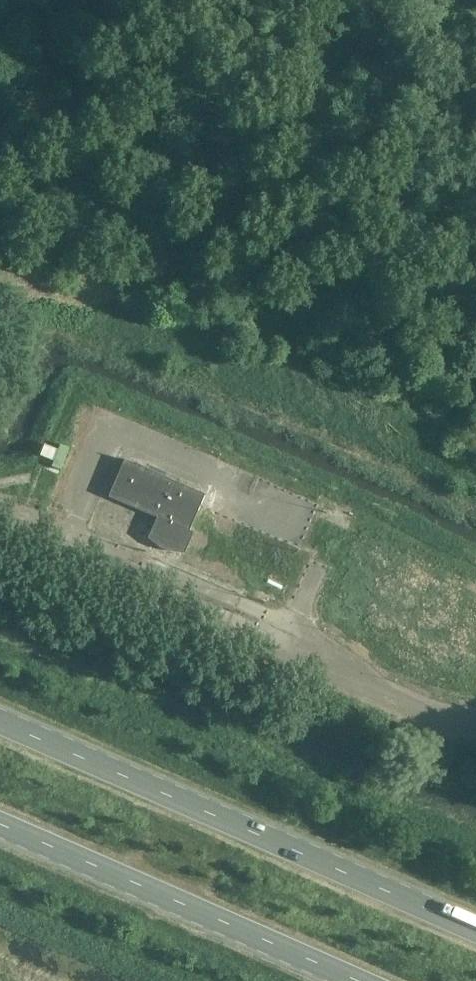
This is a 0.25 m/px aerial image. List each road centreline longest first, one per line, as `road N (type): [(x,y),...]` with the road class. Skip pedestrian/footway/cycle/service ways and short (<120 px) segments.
road 1 (primary): [(475,930),(0,721)]
road 2 (primary): [(0,825),(355,980)]

